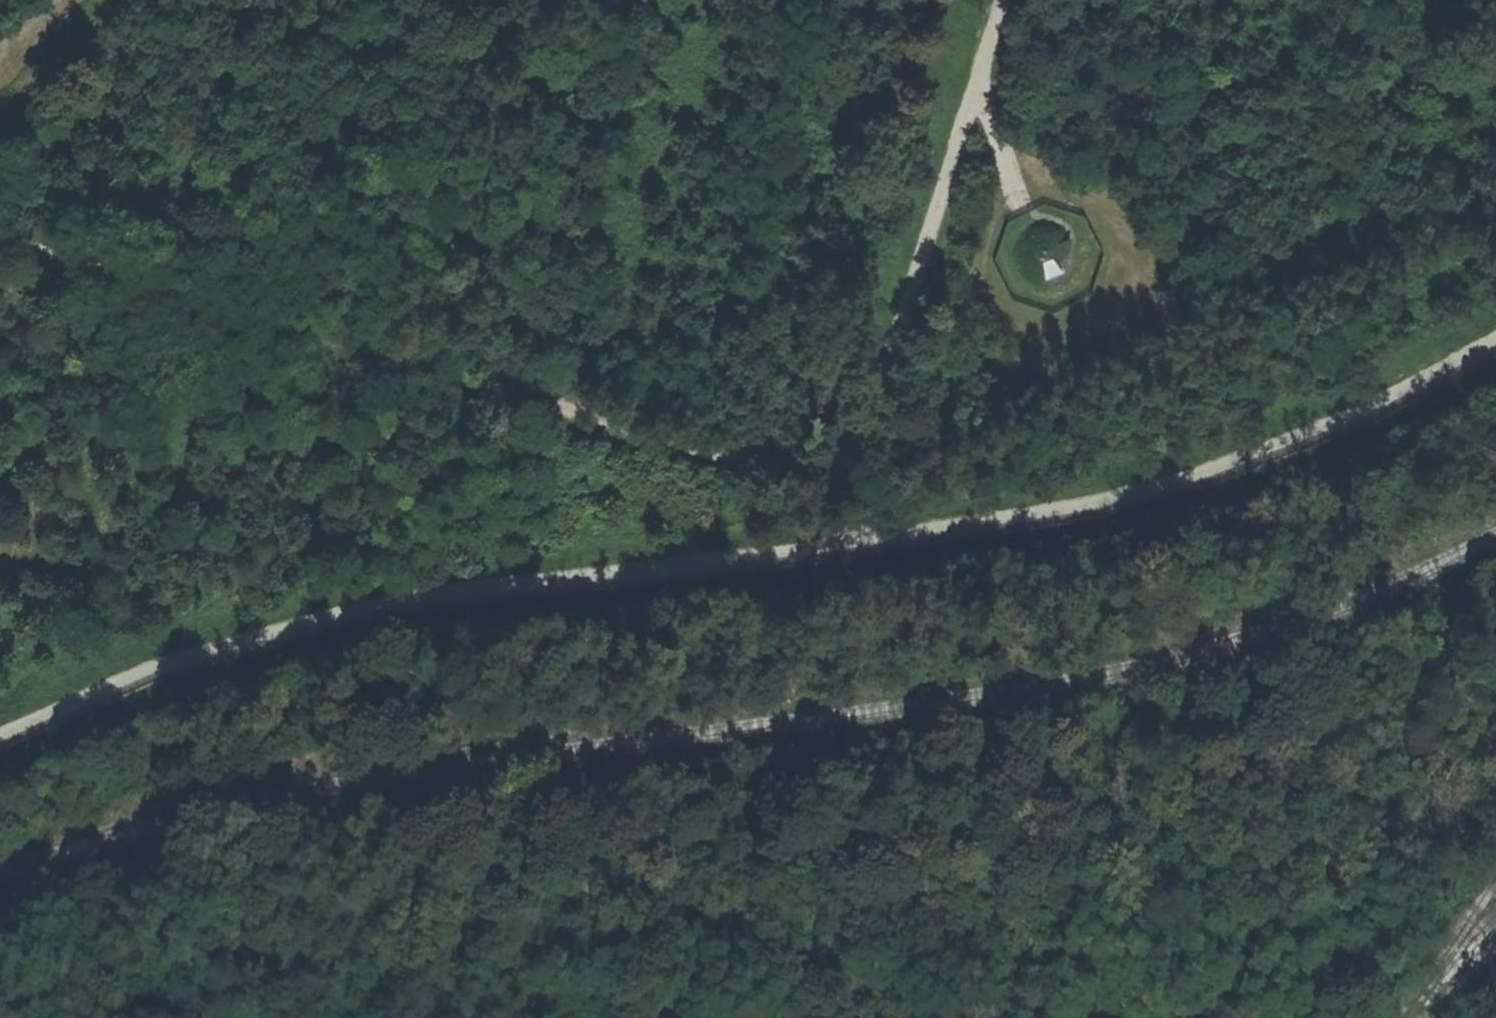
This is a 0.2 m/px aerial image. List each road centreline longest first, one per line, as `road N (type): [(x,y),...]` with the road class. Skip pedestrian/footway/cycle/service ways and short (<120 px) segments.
road 1 (track): [(0,742),(127,687),(321,625),(904,545),(1100,509),(1221,476),(1346,427),(1495,349)]
road 2 (track): [(1005,0),(865,466),(826,472),(740,456),(0,234)]

